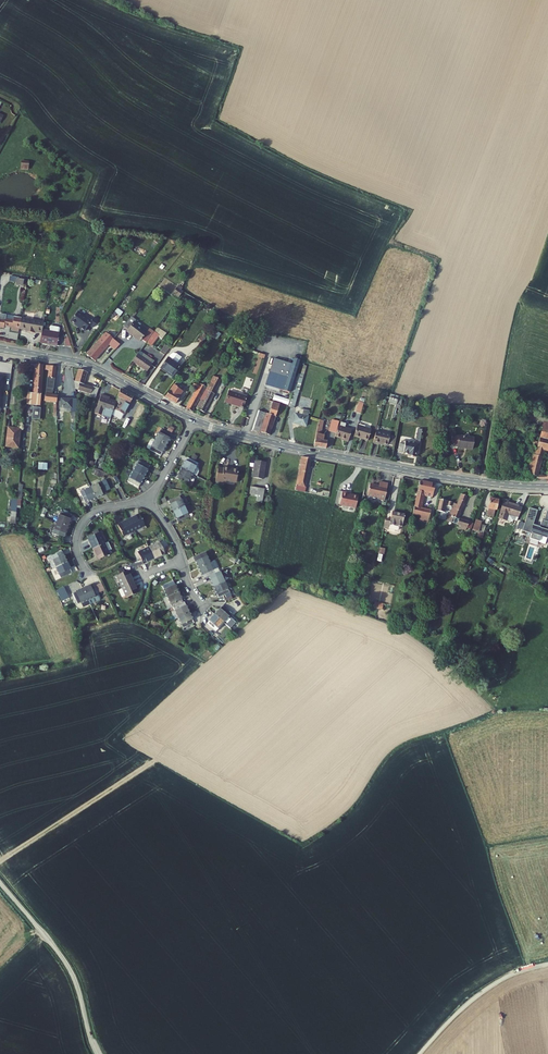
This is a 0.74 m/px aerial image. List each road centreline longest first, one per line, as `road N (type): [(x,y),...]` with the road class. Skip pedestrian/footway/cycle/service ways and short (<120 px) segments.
road 1 (tertiary): [(547,487),(423,473),(193,420)]
road 2 (tertiary): [(193,420),(86,364),(0,349)]
road 3 (unclassified): [(97,1053),(69,968),(0,883)]
road 4 (unclassified): [(547,964),(482,992),(419,1053)]
road 5 (residential): [(150,501),(85,520),(77,547),(87,574)]

